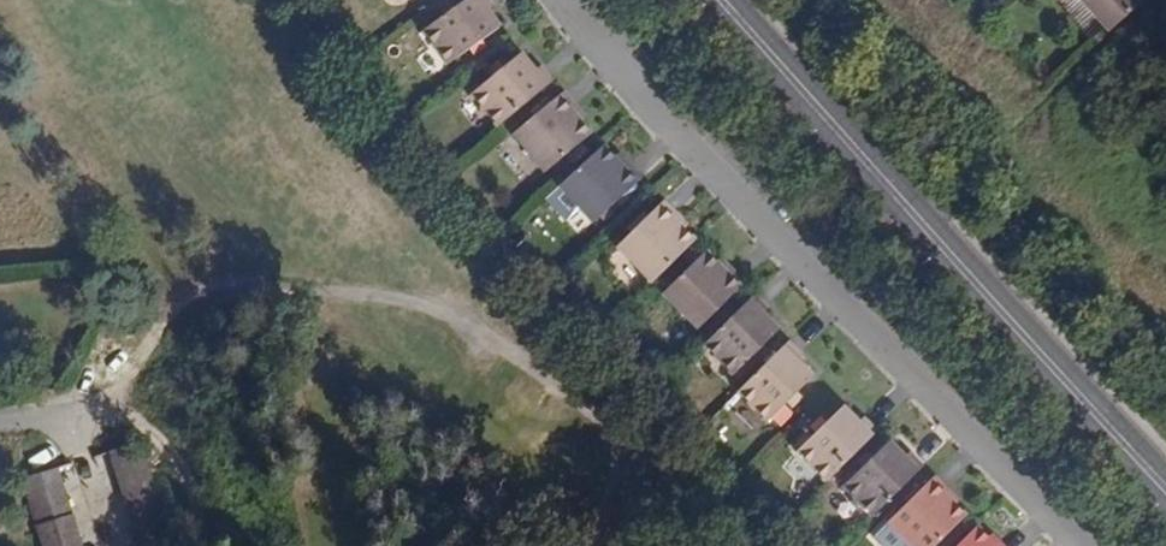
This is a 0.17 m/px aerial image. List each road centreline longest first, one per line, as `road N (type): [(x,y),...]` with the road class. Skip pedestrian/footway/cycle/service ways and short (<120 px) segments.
road 1 (residential): [(1083,545),(650,107),(563,0)]
road 2 (secondary): [(1165,491),(719,0)]

